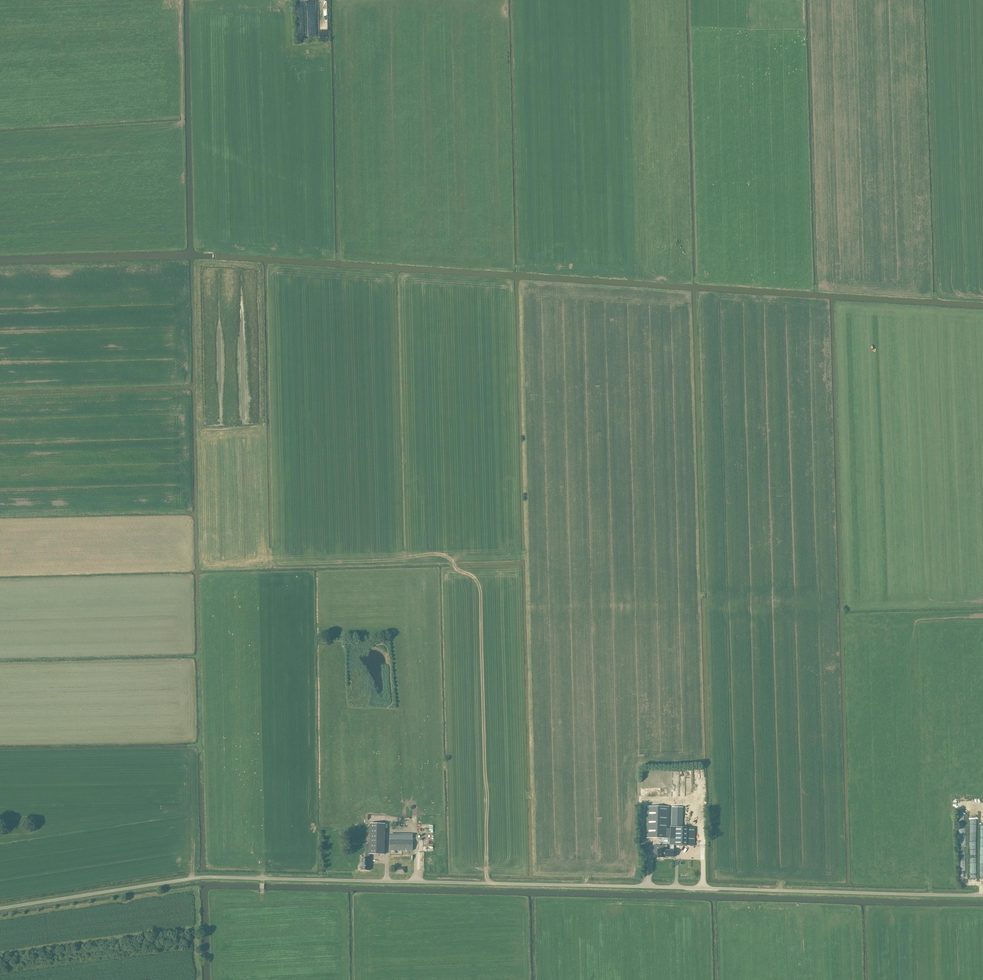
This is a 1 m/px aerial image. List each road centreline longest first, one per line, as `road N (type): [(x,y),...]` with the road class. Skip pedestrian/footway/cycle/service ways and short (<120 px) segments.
road 1 (unclassified): [(0,909),(204,877),(982,896)]

